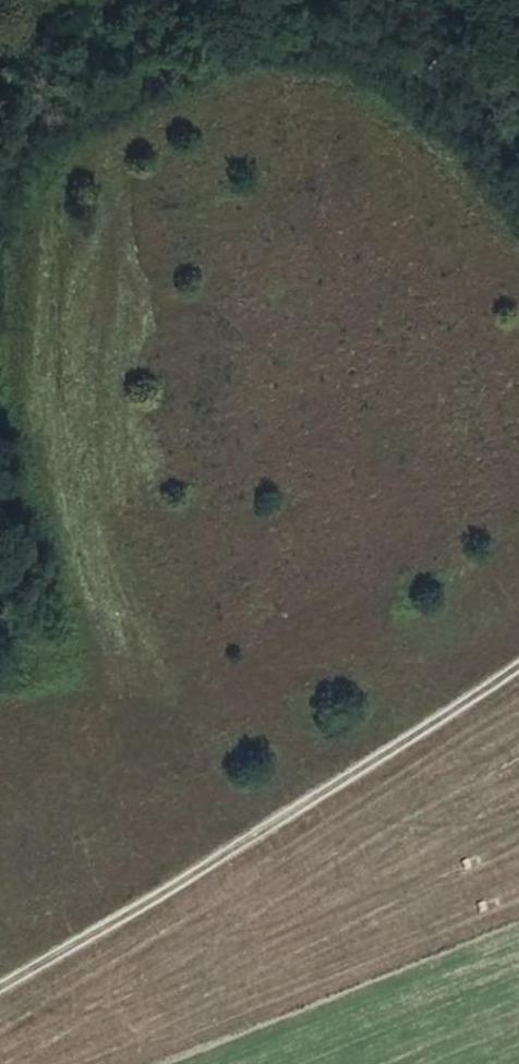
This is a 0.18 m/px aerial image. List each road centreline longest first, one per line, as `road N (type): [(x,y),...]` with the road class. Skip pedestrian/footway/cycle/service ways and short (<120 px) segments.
road 1 (track): [(0,988),(518,663)]

